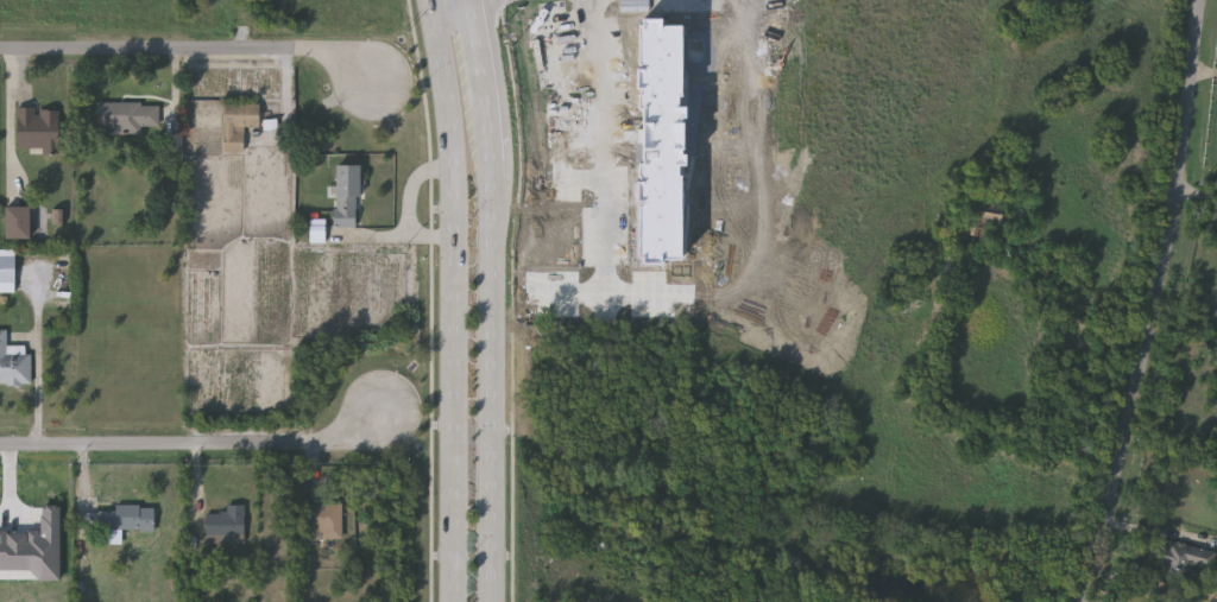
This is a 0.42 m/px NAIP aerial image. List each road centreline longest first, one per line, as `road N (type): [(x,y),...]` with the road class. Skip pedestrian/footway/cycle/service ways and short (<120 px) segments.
road 1 (residential): [(1202,0),(1181,185),(1087,601)]
road 2 (primary): [(433,4),(452,214),(452,601)]
road 3 (primary): [(497,601),(493,161)]
road 4 (residential): [(385,416),(328,444),(0,442)]
road 5 (residential): [(373,81),(302,36),(0,42)]
road 6 (primary): [(493,161),(477,0)]

